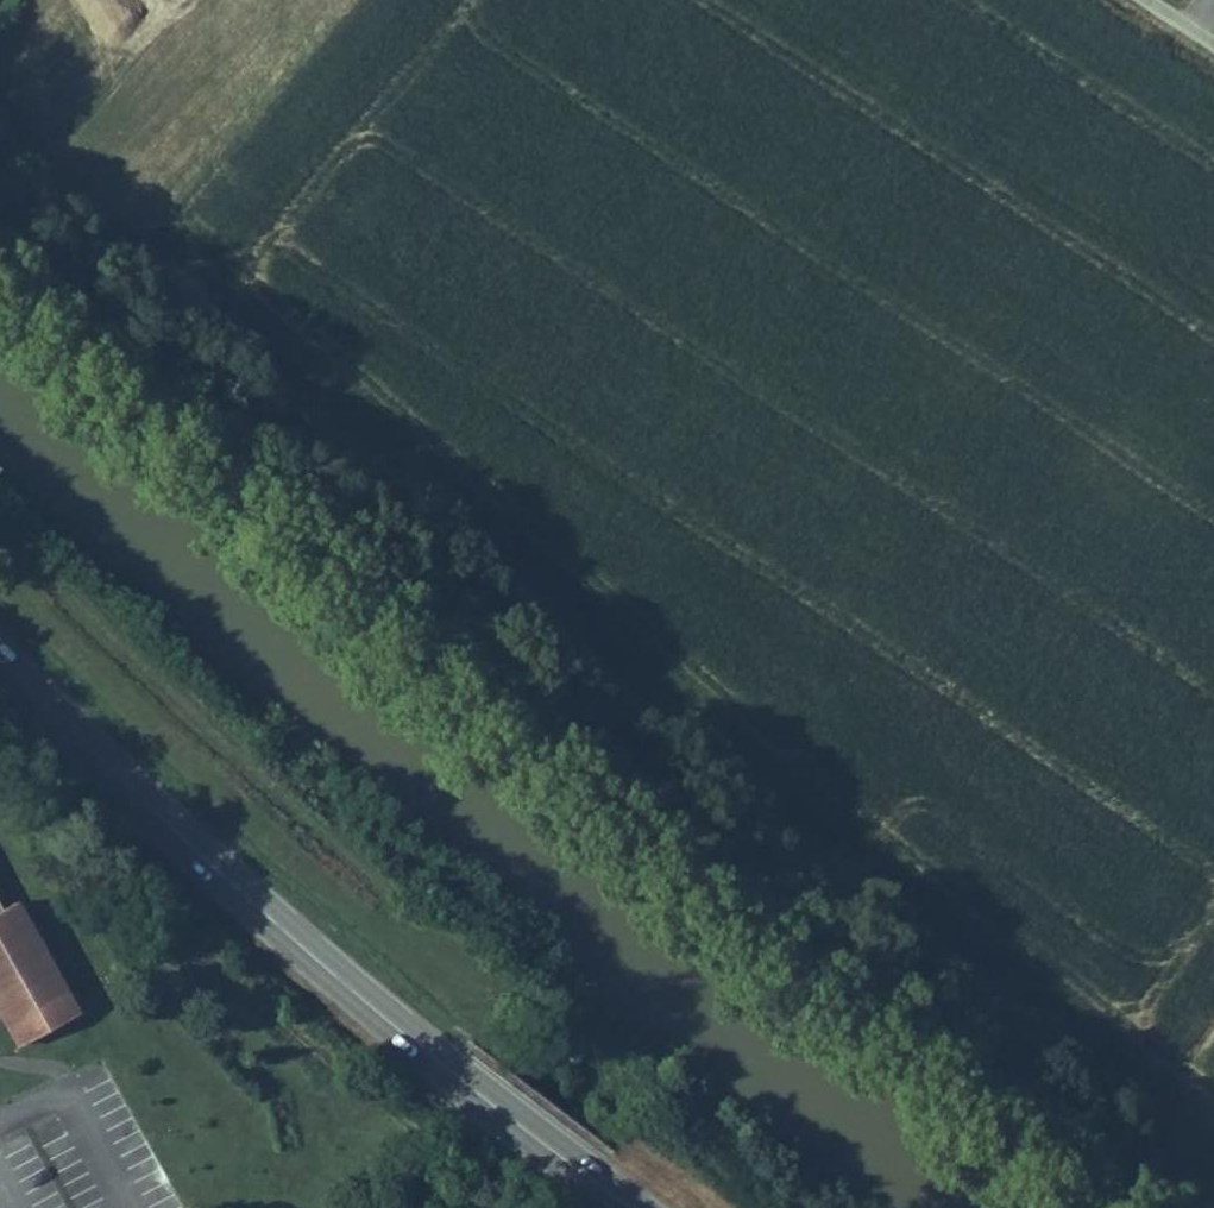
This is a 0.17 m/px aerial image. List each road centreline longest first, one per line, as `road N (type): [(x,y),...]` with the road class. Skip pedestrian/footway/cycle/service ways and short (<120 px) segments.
road 1 (primary): [(0,651),(257,903),(460,1071),(644,1207)]

